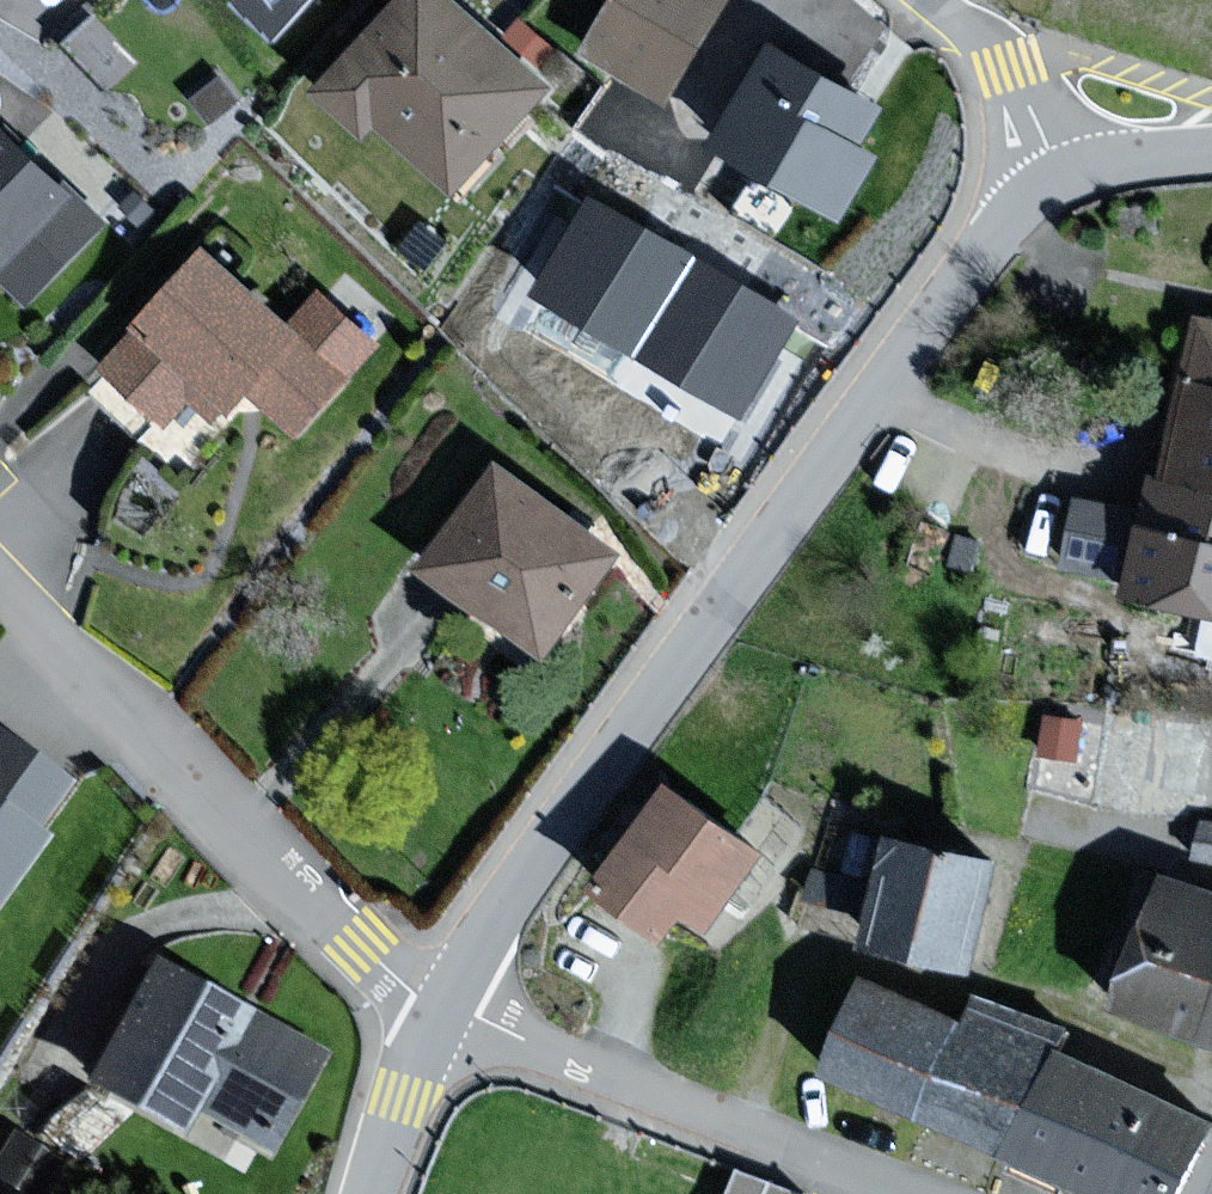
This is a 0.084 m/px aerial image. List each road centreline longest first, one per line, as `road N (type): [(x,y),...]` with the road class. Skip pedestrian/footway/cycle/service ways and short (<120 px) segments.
road 1 (residential): [(449,1004),(575,804),(972,264),(1016,212),(1064,175)]
road 2 (residential): [(445,1012),(415,997),(289,884),(0,596)]
road 3 (residential): [(449,1004),(911,1193)]
road 4 (residential): [(1064,175),(1011,69),(938,0)]
road 5 (residential): [(376,1193),(445,1012)]
road 6 (residential): [(1064,175),(1107,159),(1211,149)]

